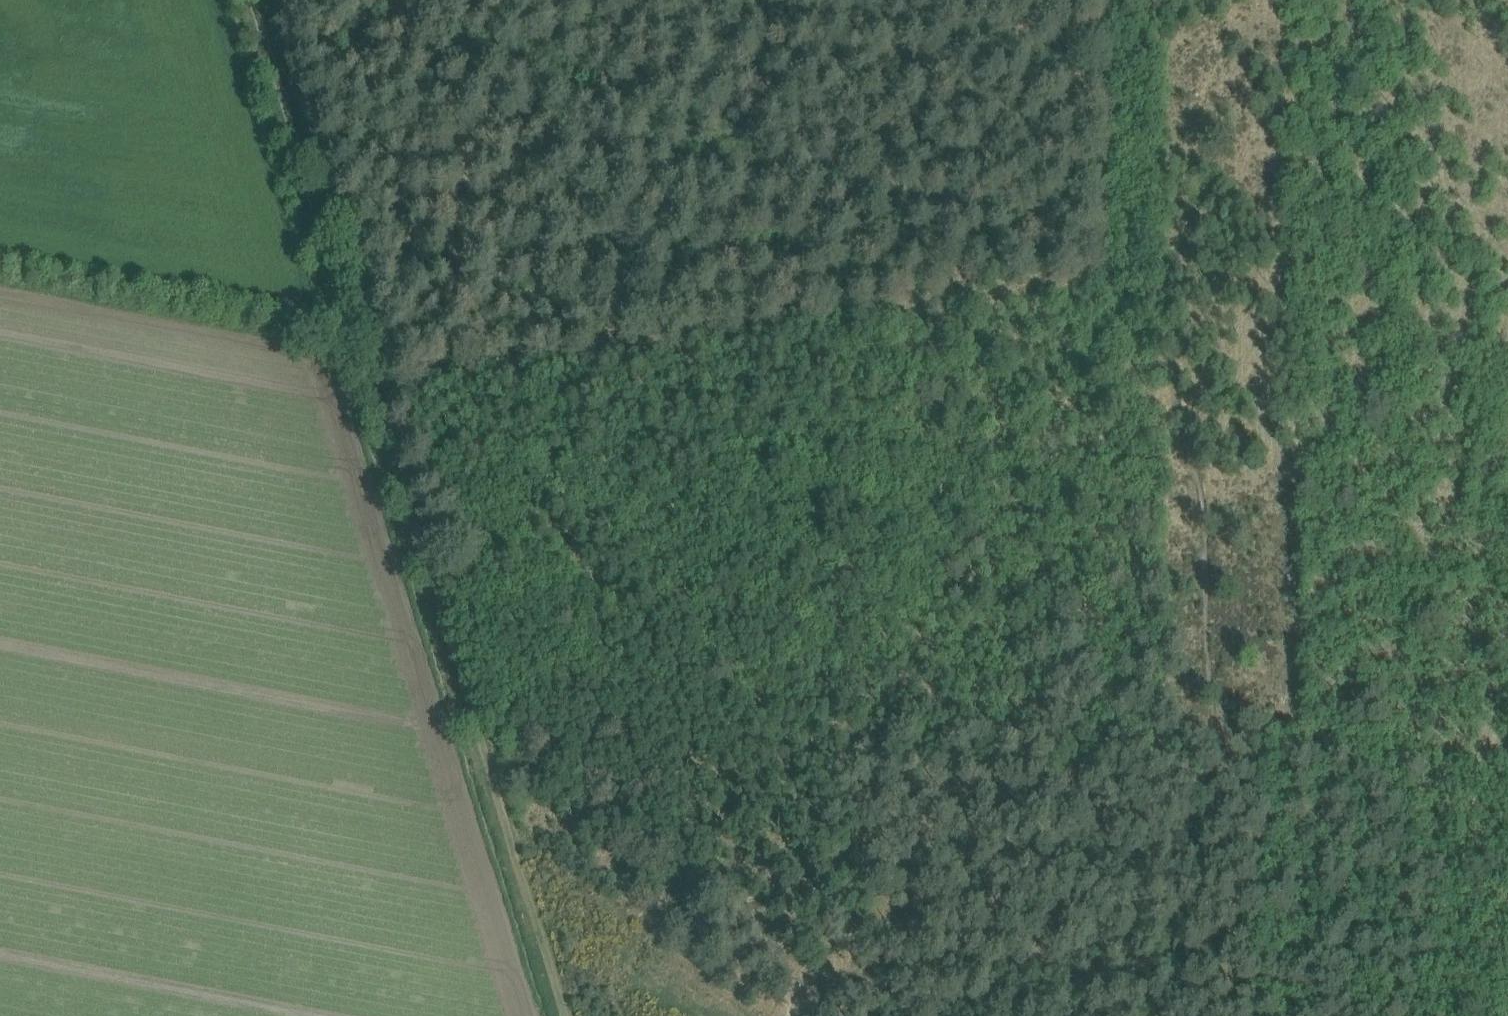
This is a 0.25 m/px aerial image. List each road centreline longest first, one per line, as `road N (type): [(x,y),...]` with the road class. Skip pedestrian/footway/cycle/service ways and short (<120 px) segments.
road 1 (track): [(570,1015),(255,0)]
road 2 (track): [(1113,260),(1107,0)]

